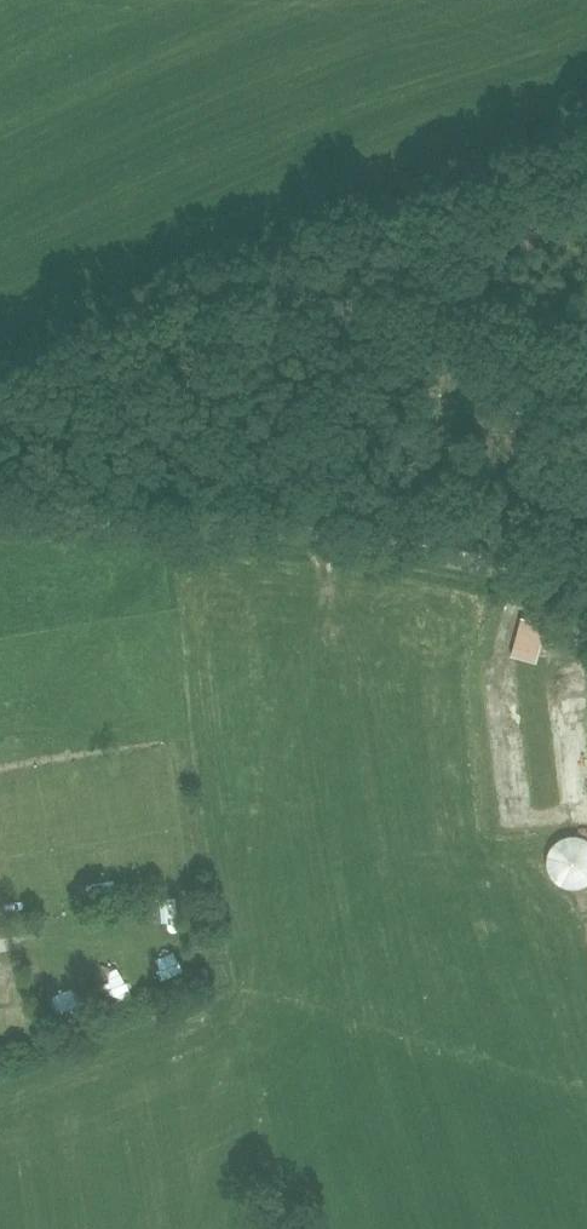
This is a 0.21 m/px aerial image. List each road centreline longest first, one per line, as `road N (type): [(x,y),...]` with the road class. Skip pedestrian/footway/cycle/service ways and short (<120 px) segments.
road 1 (unclassified): [(586,594),(369,545),(0,511)]

